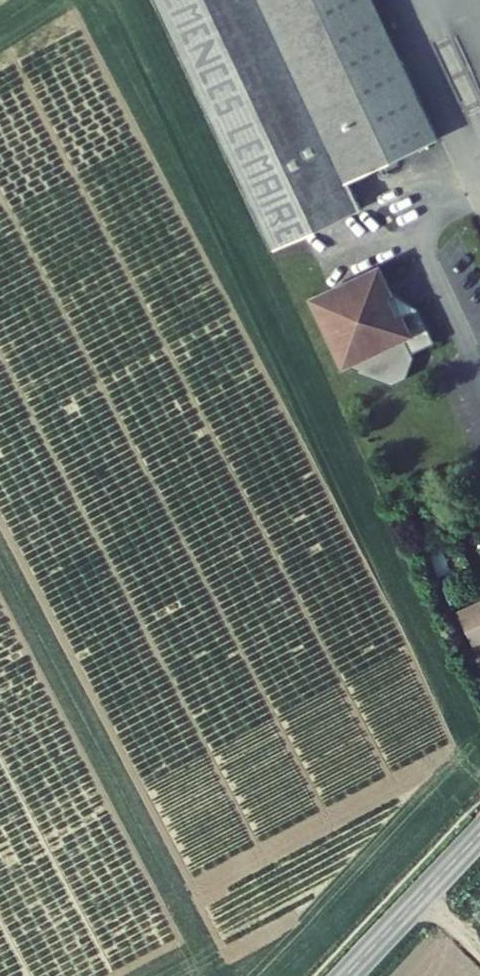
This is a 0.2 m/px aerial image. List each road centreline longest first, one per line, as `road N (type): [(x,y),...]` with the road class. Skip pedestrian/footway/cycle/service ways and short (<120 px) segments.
road 1 (secondary): [(479,834),(345,975)]

